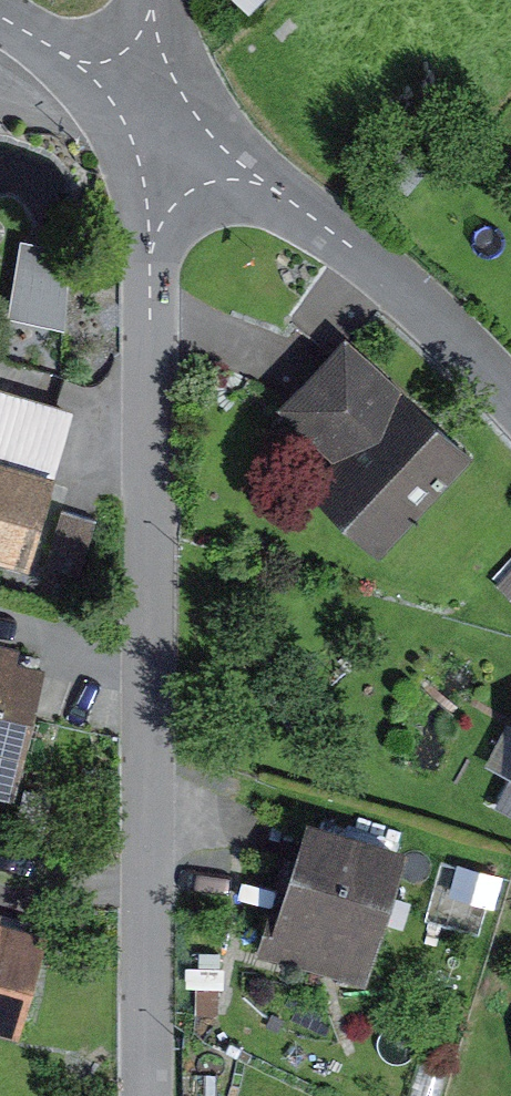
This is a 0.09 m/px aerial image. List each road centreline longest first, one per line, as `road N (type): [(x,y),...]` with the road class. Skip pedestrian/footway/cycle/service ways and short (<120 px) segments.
road 1 (residential): [(160,1095),(164,101)]
road 2 (residential): [(164,101),(392,265),(510,382)]
road 3 (residential): [(0,6),(164,101)]

